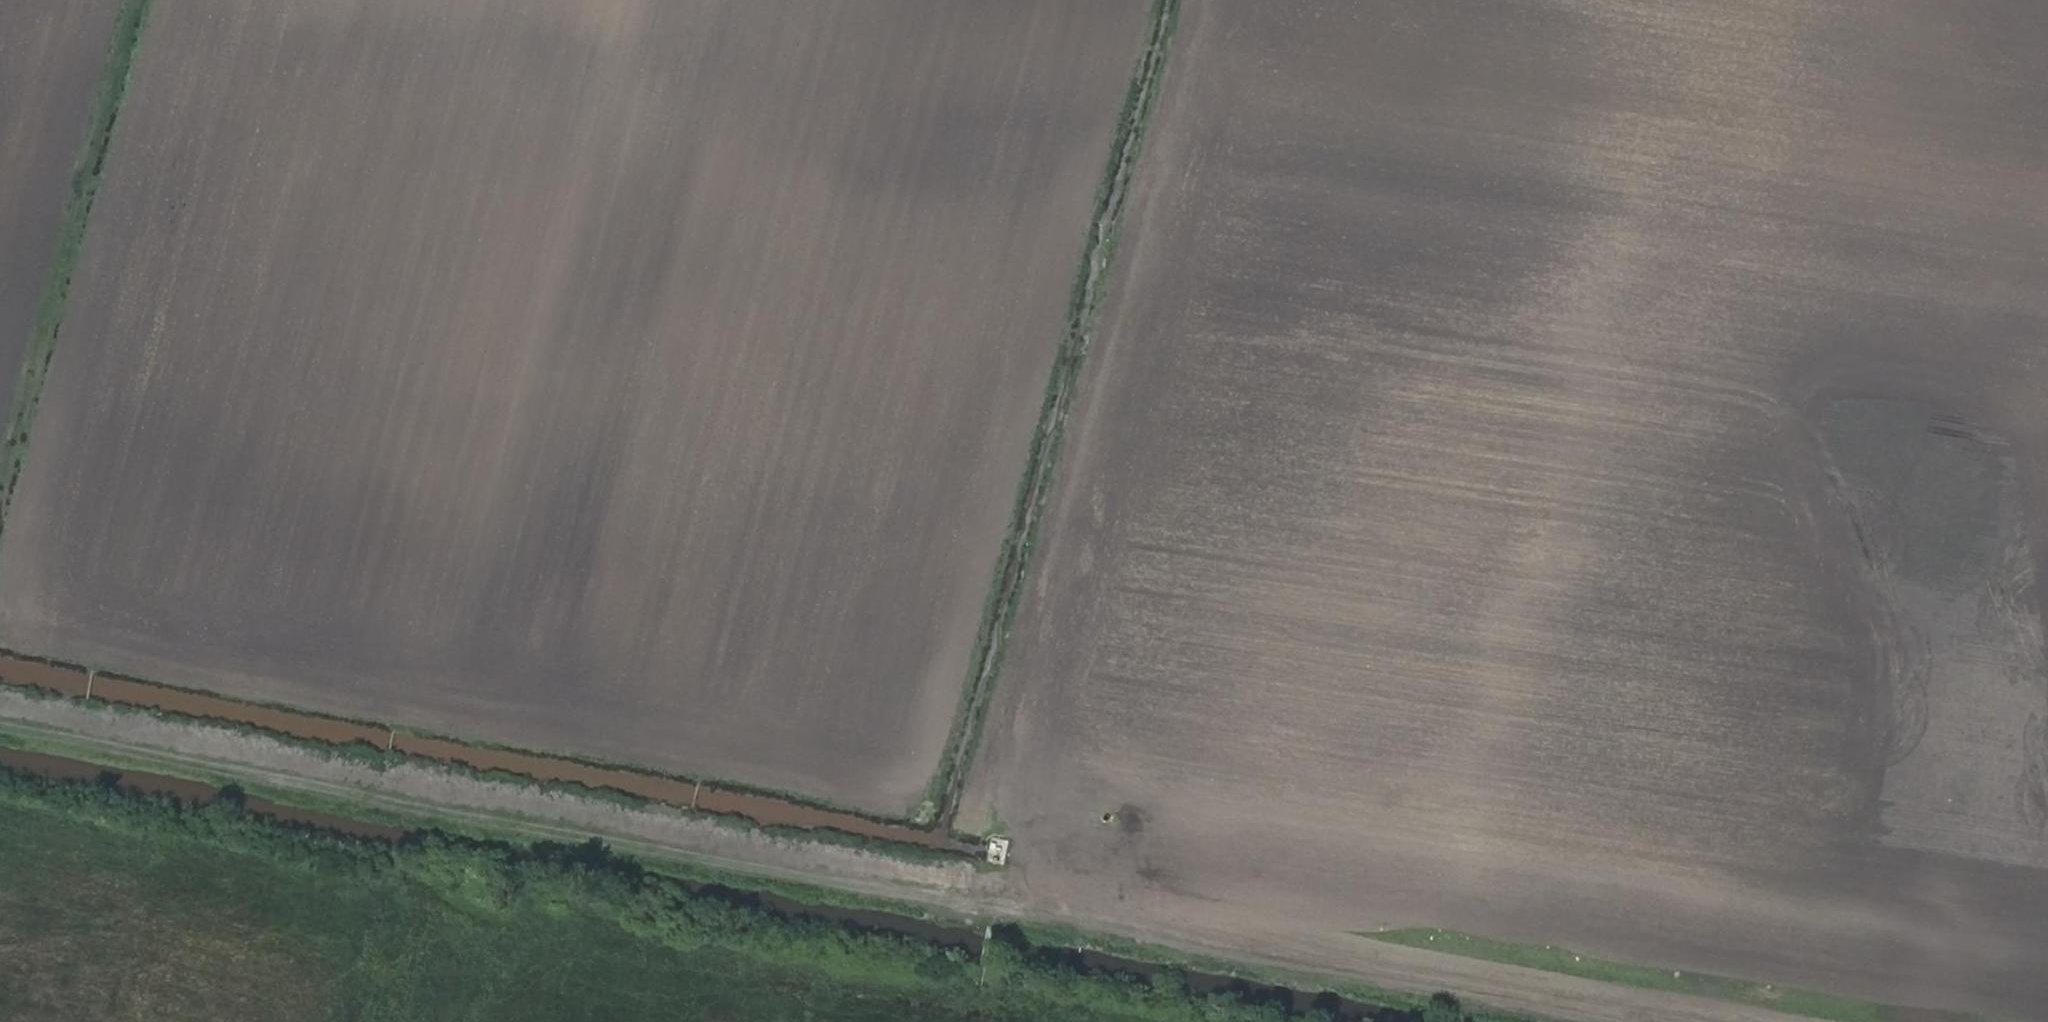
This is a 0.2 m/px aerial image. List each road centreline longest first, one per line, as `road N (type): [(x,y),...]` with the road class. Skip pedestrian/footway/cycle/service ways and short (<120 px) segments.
road 1 (track): [(0,731),(289,780),(857,894),(1623,1021)]

